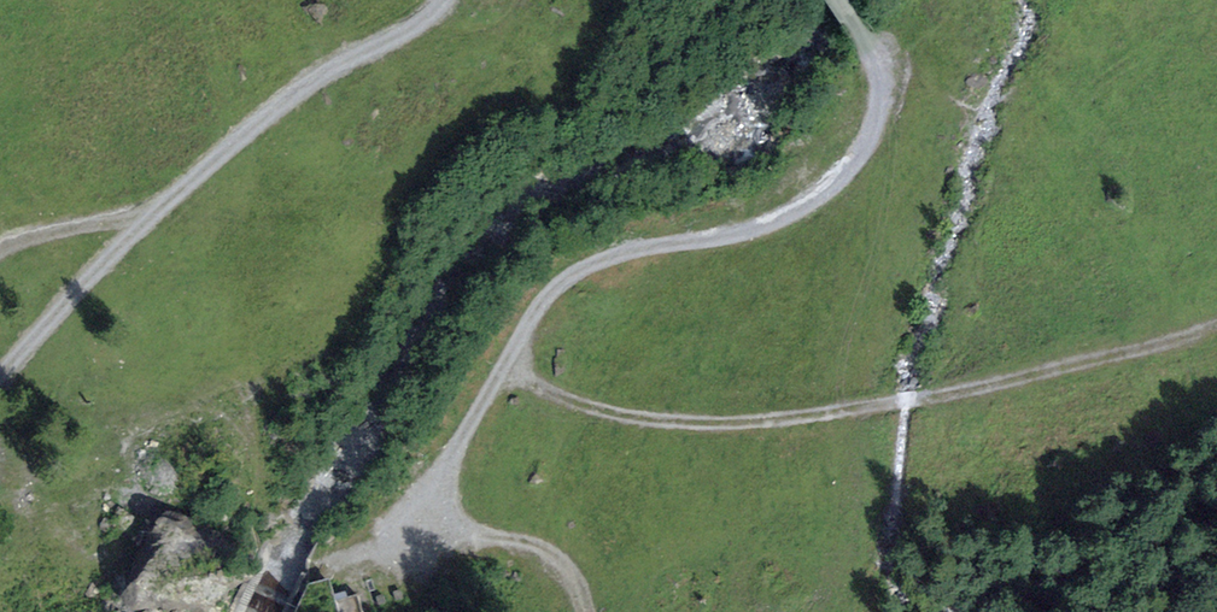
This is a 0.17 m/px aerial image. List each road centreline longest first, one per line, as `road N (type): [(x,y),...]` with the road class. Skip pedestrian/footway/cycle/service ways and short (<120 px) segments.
road 1 (track): [(838,0),(876,55),(881,82),(860,144),(828,183),(763,224),(717,240),(613,248),(559,277),(539,299),(515,354),(547,387),(635,418),(746,421),(958,392),(1090,359),(1216,314)]
road 2 (track): [(445,0),(434,16),(323,76),(148,216),(28,236),(0,256)]
road 3 (track): [(515,354),(448,463),(436,513),(464,536),(541,552),(569,574),(583,611)]
road 4 (track): [(148,216),(0,377)]

